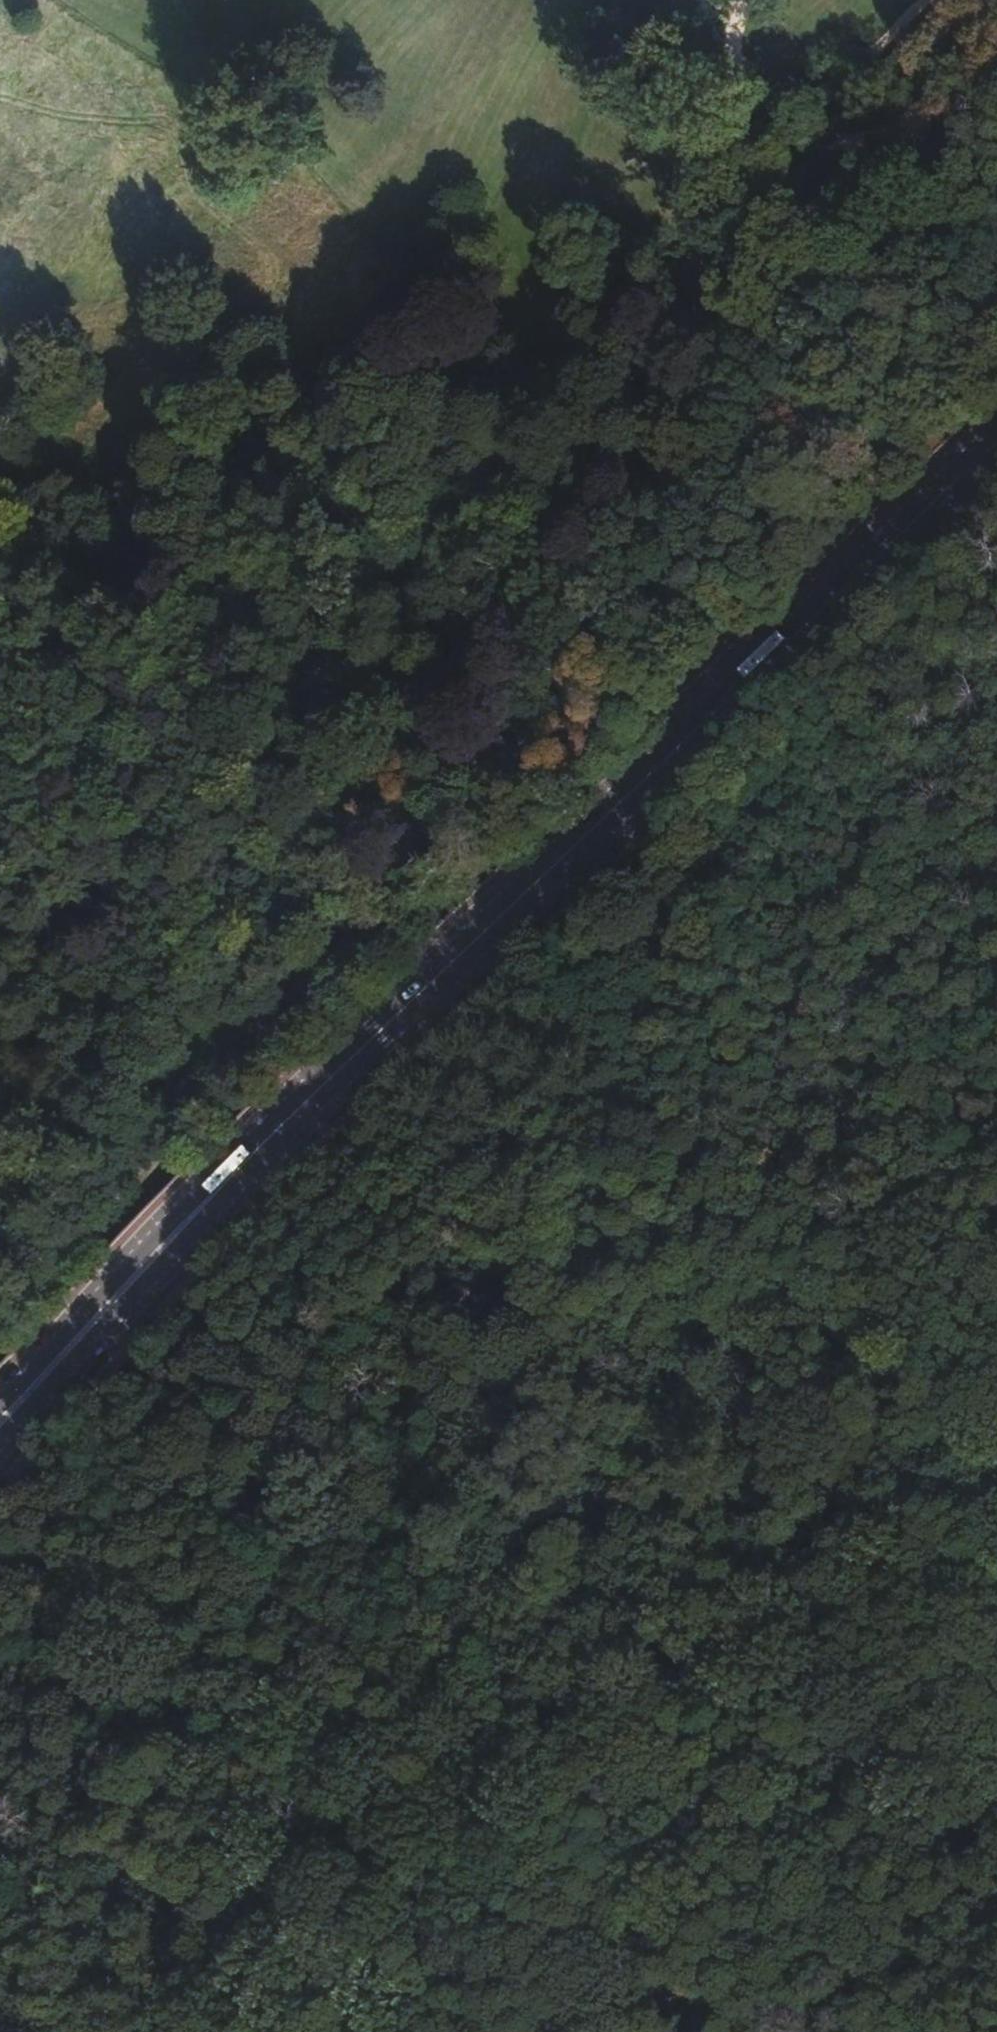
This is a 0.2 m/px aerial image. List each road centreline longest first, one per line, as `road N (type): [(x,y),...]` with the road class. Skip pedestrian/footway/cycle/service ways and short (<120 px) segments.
road 1 (tertiary): [(0,1418),(278,1121),(996,432)]
road 2 (track): [(852,148),(925,109),(996,48)]

